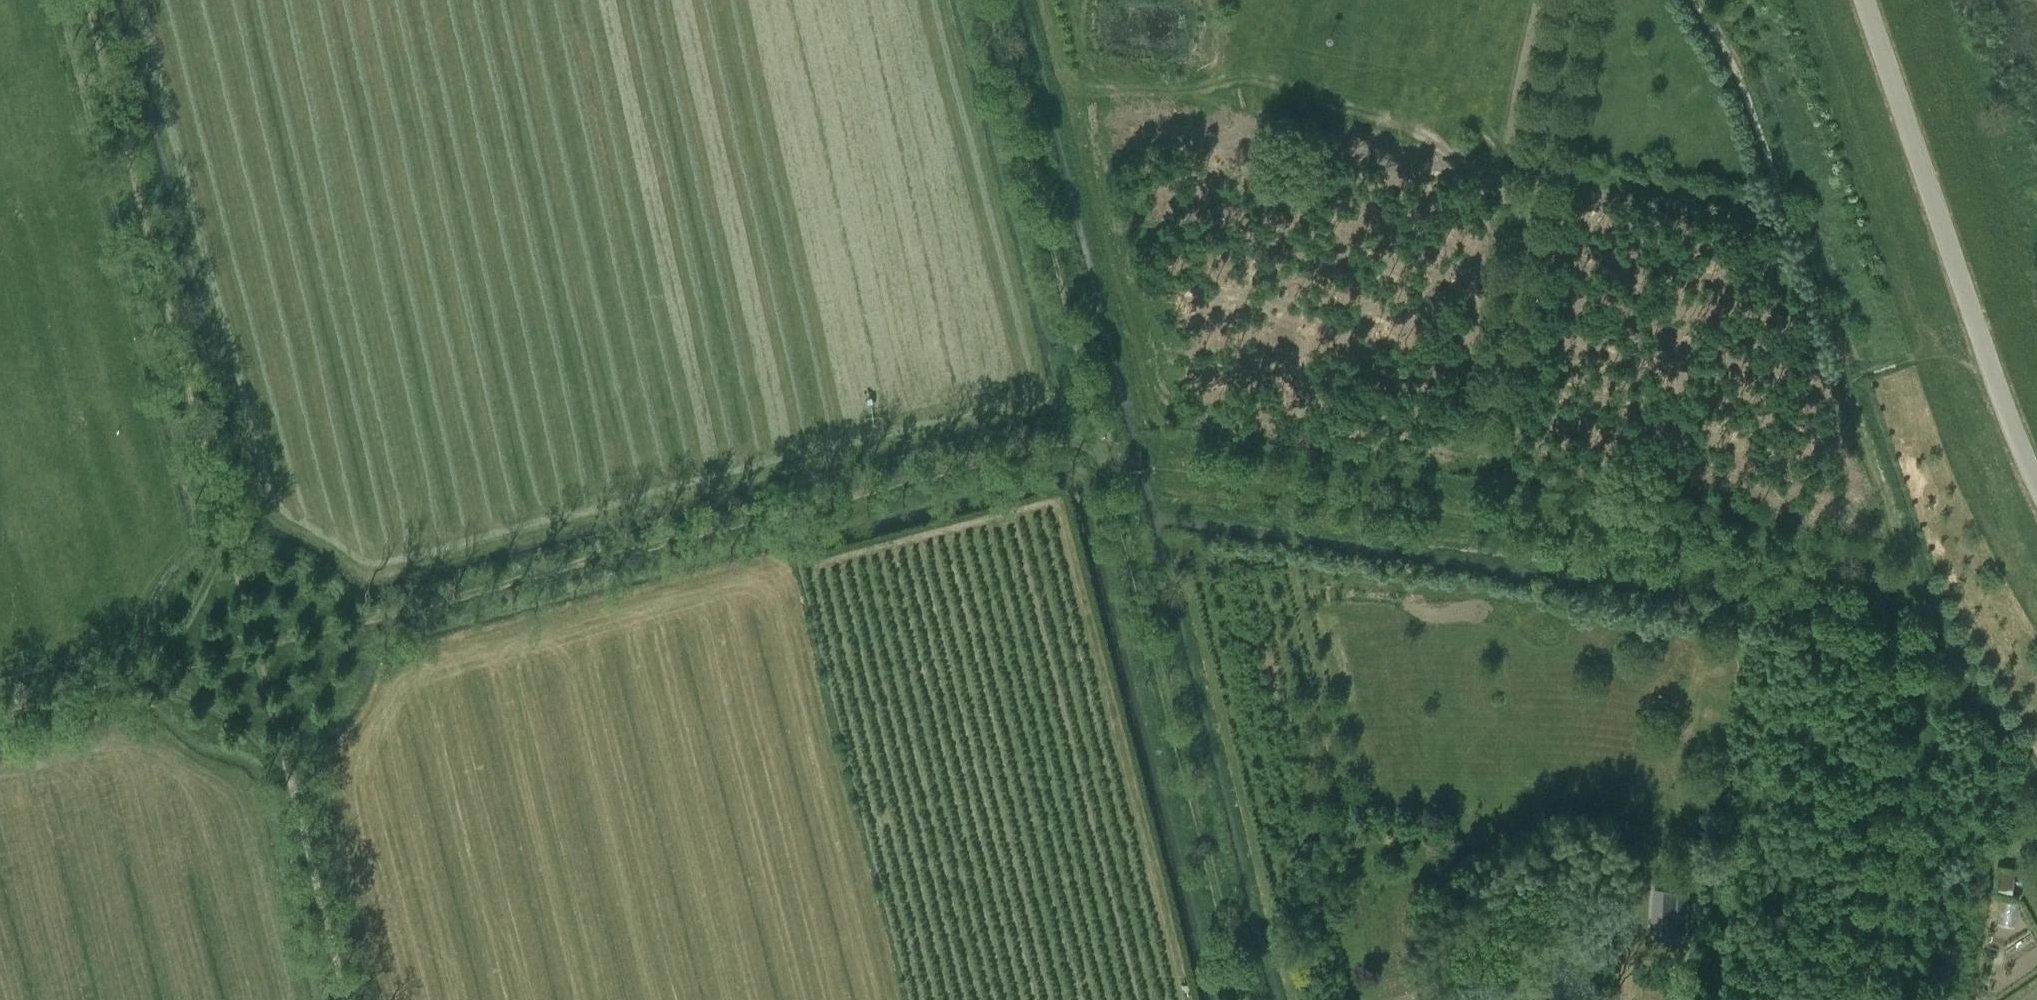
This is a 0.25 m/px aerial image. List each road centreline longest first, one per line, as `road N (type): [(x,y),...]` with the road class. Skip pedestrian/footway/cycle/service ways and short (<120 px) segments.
road 1 (track): [(1687,0),(1736,75),(1915,590)]
road 2 (track): [(1574,0),(1472,515)]
road 3 (unclassified): [(1861,0),(2036,483)]

